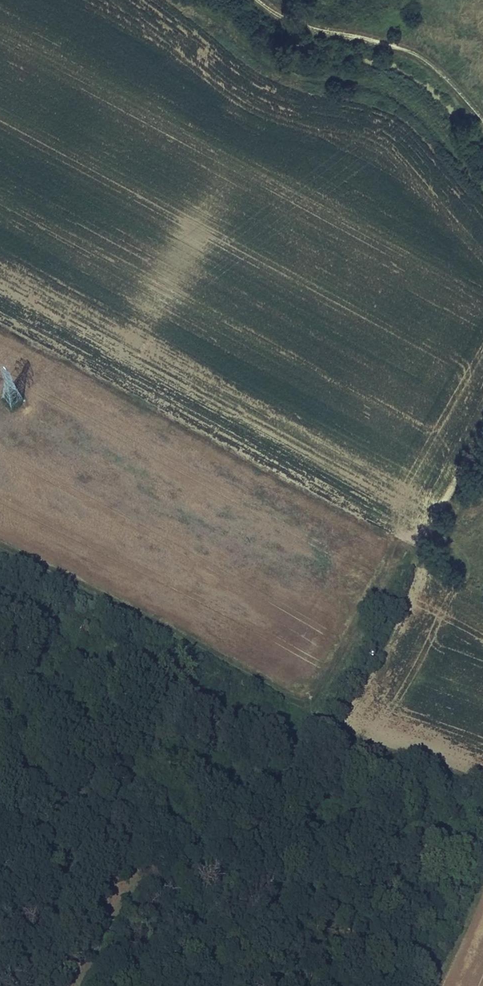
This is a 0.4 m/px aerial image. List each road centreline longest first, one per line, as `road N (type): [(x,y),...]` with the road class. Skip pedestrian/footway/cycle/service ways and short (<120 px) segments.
road 1 (track): [(0,545),(294,694),(322,693),(397,545),(438,503),(482,428)]

